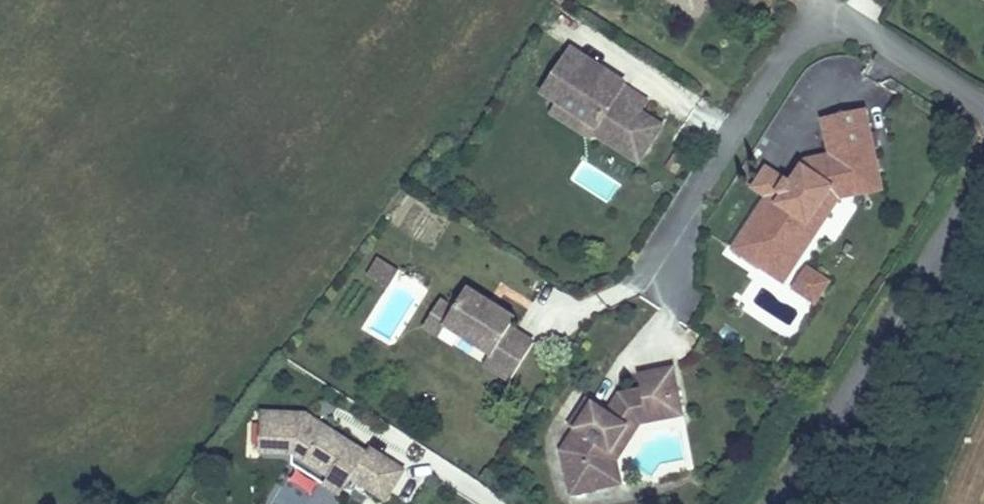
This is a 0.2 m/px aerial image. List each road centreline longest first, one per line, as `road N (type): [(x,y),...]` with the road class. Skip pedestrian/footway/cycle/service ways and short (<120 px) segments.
road 1 (unclassified): [(782,503),(983,183)]

